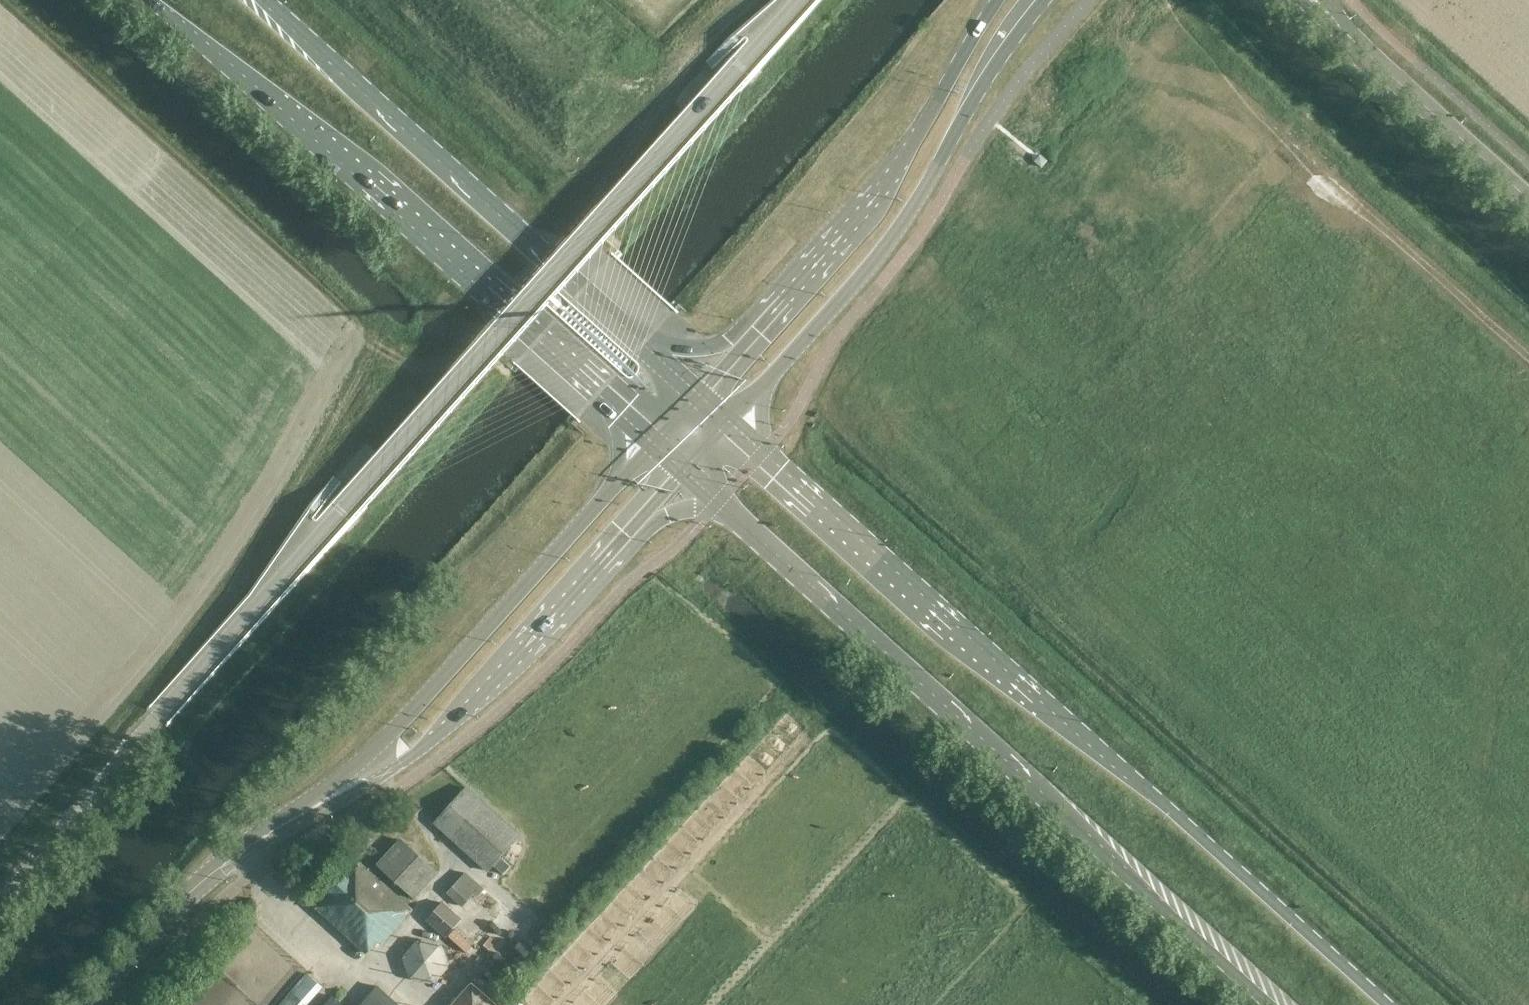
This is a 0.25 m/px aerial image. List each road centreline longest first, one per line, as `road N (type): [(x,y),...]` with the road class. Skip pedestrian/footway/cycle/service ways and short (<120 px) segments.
road 1 (unclassified): [(0,904),(156,717),(801,0)]
road 2 (secondary): [(1384,1004),(730,422)]
road 3 (secondary): [(720,503),(1280,1004)]
road 4 (secondary): [(152,0),(655,442)]
road 5 (tertiary): [(655,442),(373,748),(265,830)]
road 6 (tertiary): [(730,422),(868,267),(1045,0)]
road 7 (secondary): [(650,350),(265,0)]
road 8 (tertiary): [(265,830),(393,768),(520,657),(617,547)]
road 9 (track): [(1528,366),(1290,152),(1371,56)]
road 10 (tertiary): [(998,0),(905,151),(776,309)]
road 11 (unclassified): [(1337,24),(1528,197)]
road 12 (tertiary): [(79,1004),(224,858),(265,830)]
road 13 (track): [(407,1004),(256,870),(224,858)]
road 14 (secondary): [(776,309),(729,340),(693,351),(650,350)]

